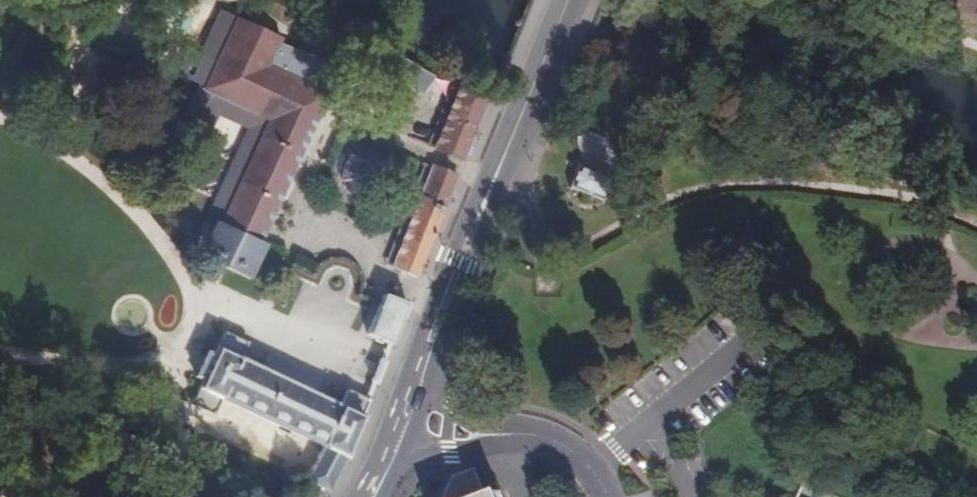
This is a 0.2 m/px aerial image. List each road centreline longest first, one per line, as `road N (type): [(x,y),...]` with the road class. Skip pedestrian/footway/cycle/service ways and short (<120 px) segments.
road 1 (tertiary): [(565,0),(418,388)]
road 2 (residential): [(395,455),(518,433)]

